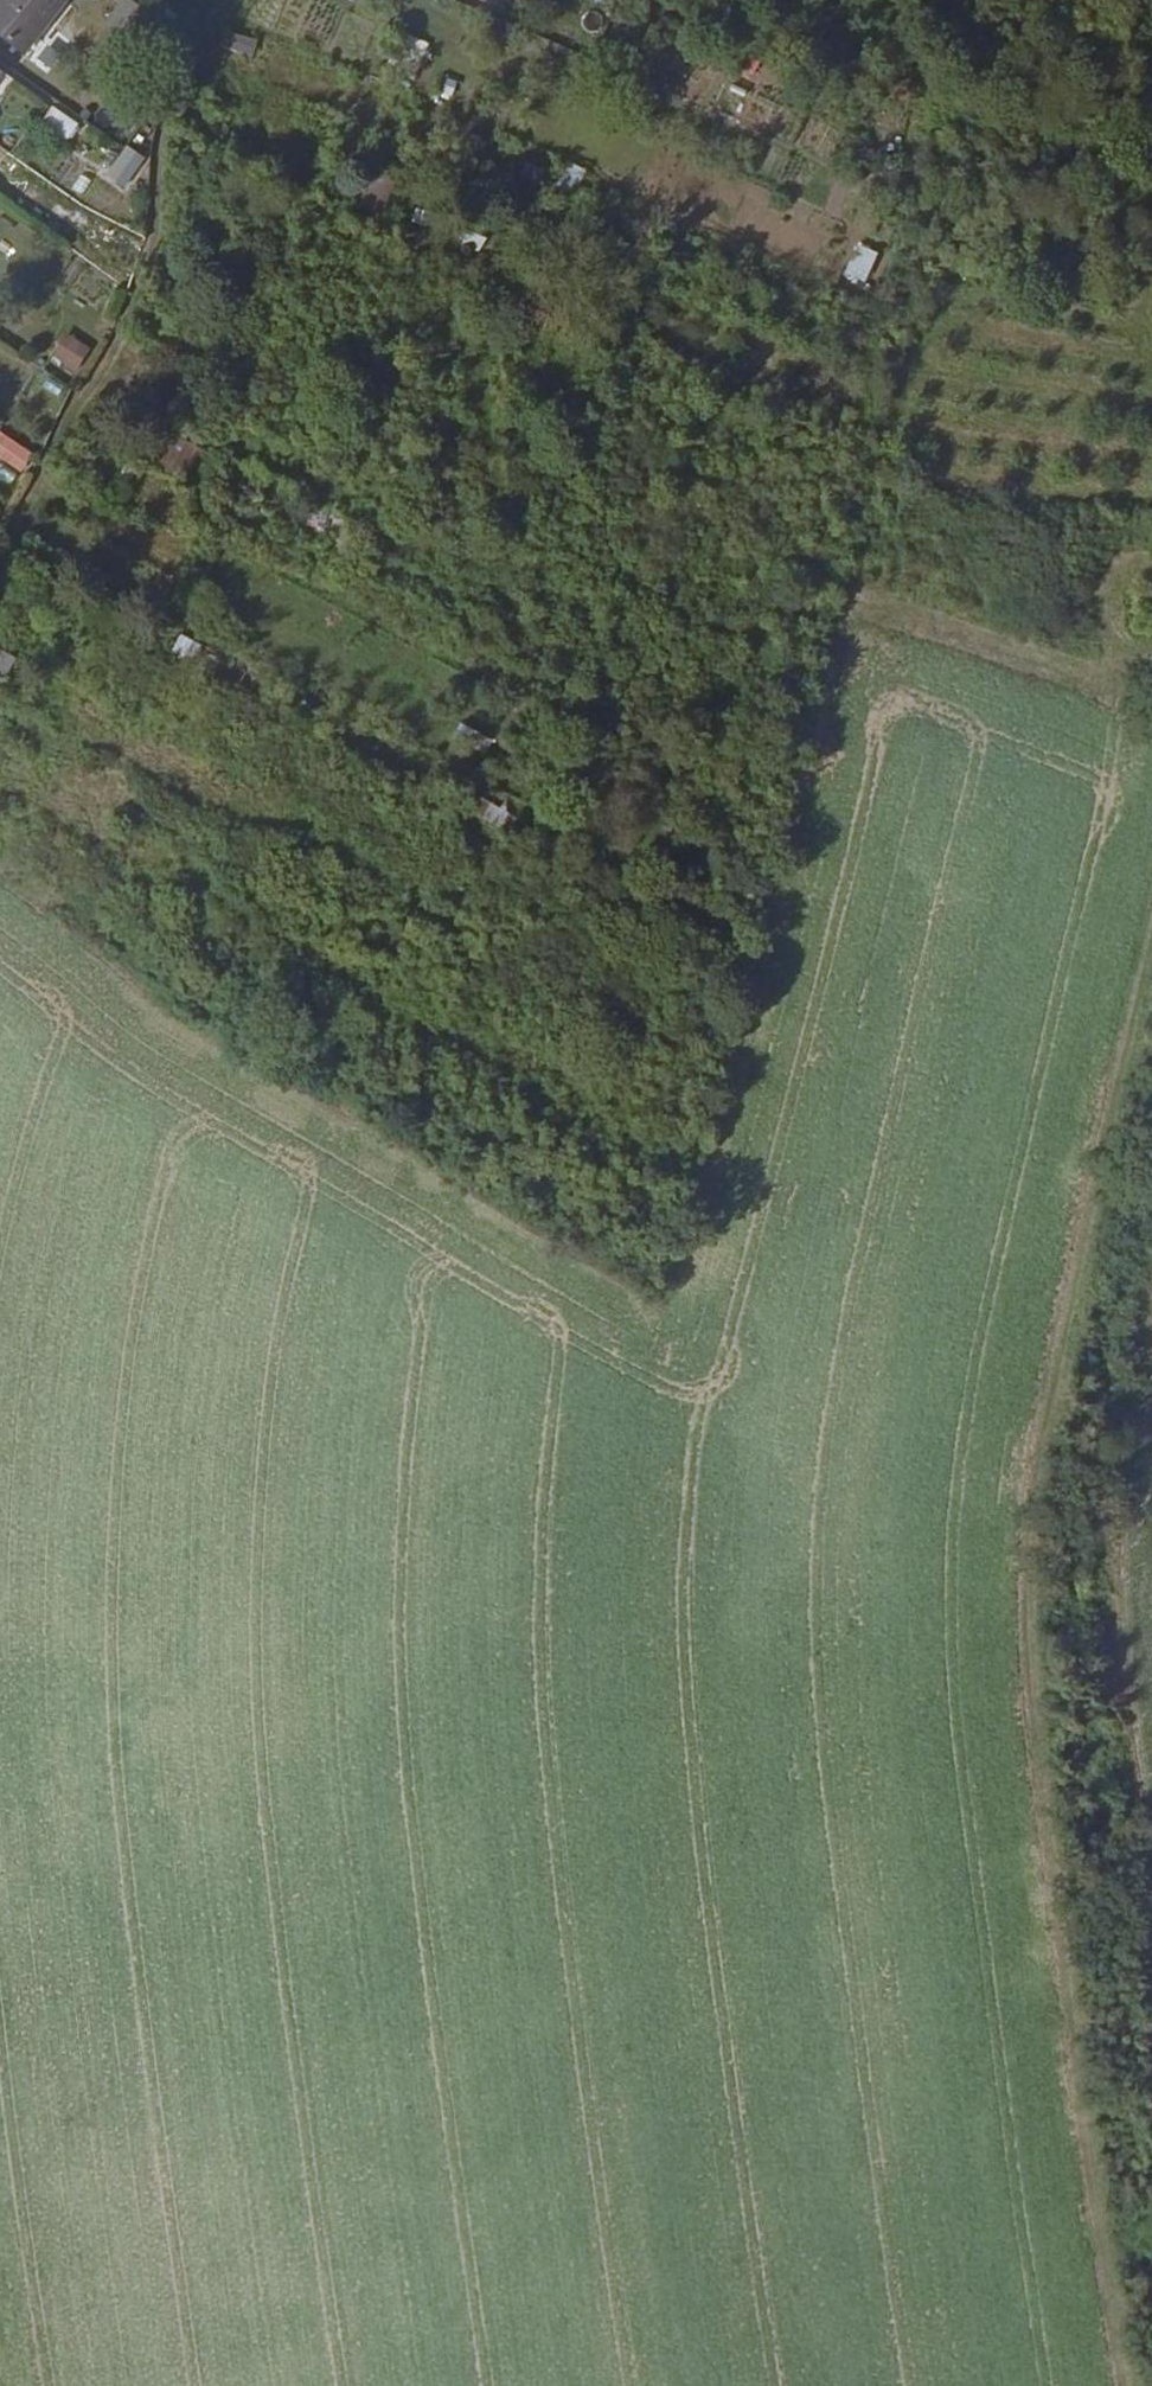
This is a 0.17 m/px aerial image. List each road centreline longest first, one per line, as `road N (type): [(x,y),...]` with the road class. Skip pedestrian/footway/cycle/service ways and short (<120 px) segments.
road 1 (track): [(0,552),(118,352),(172,132),(203,38),(230,0)]

